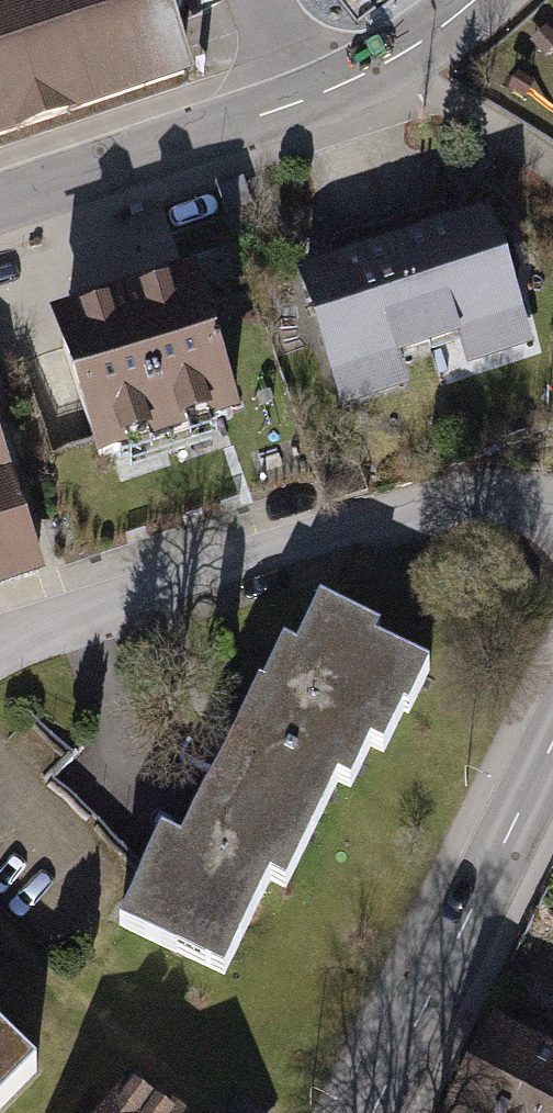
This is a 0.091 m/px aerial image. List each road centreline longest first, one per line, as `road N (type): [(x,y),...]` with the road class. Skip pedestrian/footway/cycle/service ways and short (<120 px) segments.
road 1 (residential): [(0,656),(453,512),(552,522)]
road 2 (tertiary): [(0,201),(346,82),(473,0)]
road 3 (secondary): [(376,1112),(552,750)]

